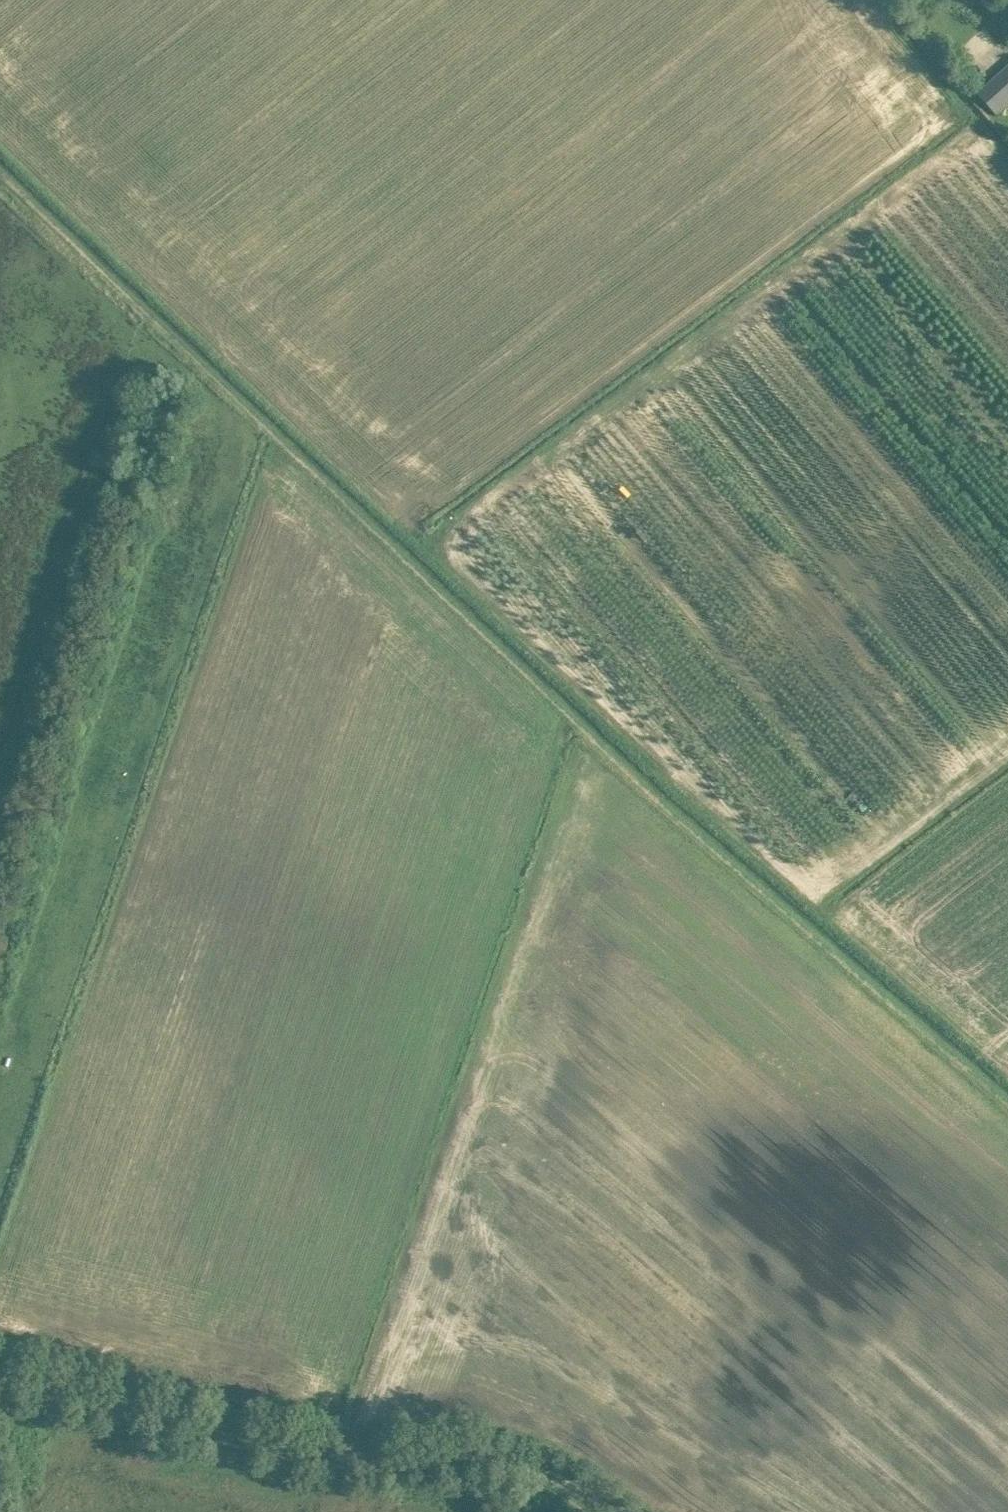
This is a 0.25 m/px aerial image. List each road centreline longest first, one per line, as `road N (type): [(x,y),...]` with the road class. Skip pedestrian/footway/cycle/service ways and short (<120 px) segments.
road 1 (track): [(611,1511),(556,1480),(487,1458),(313,1450),(0,1371)]

